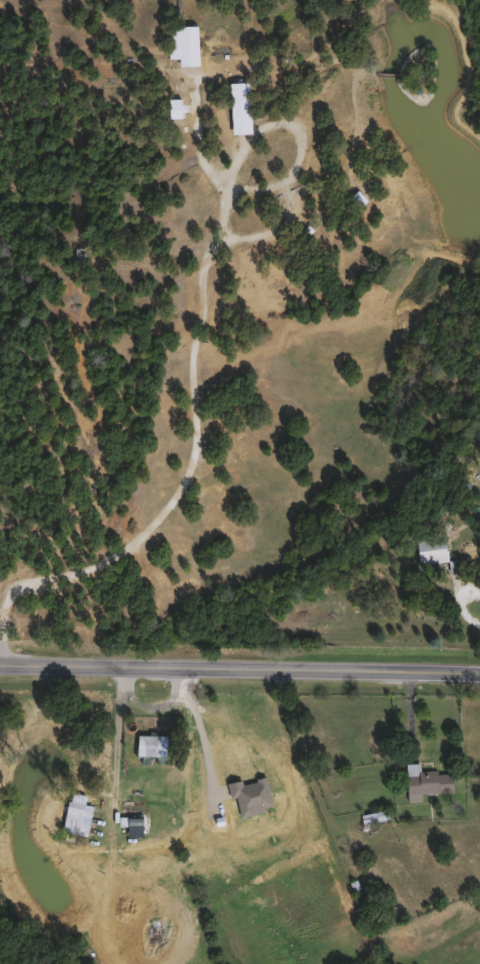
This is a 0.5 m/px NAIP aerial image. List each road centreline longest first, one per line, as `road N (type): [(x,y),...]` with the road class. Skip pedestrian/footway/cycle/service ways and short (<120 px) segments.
road 1 (secondary): [(0,667),(479,674)]

